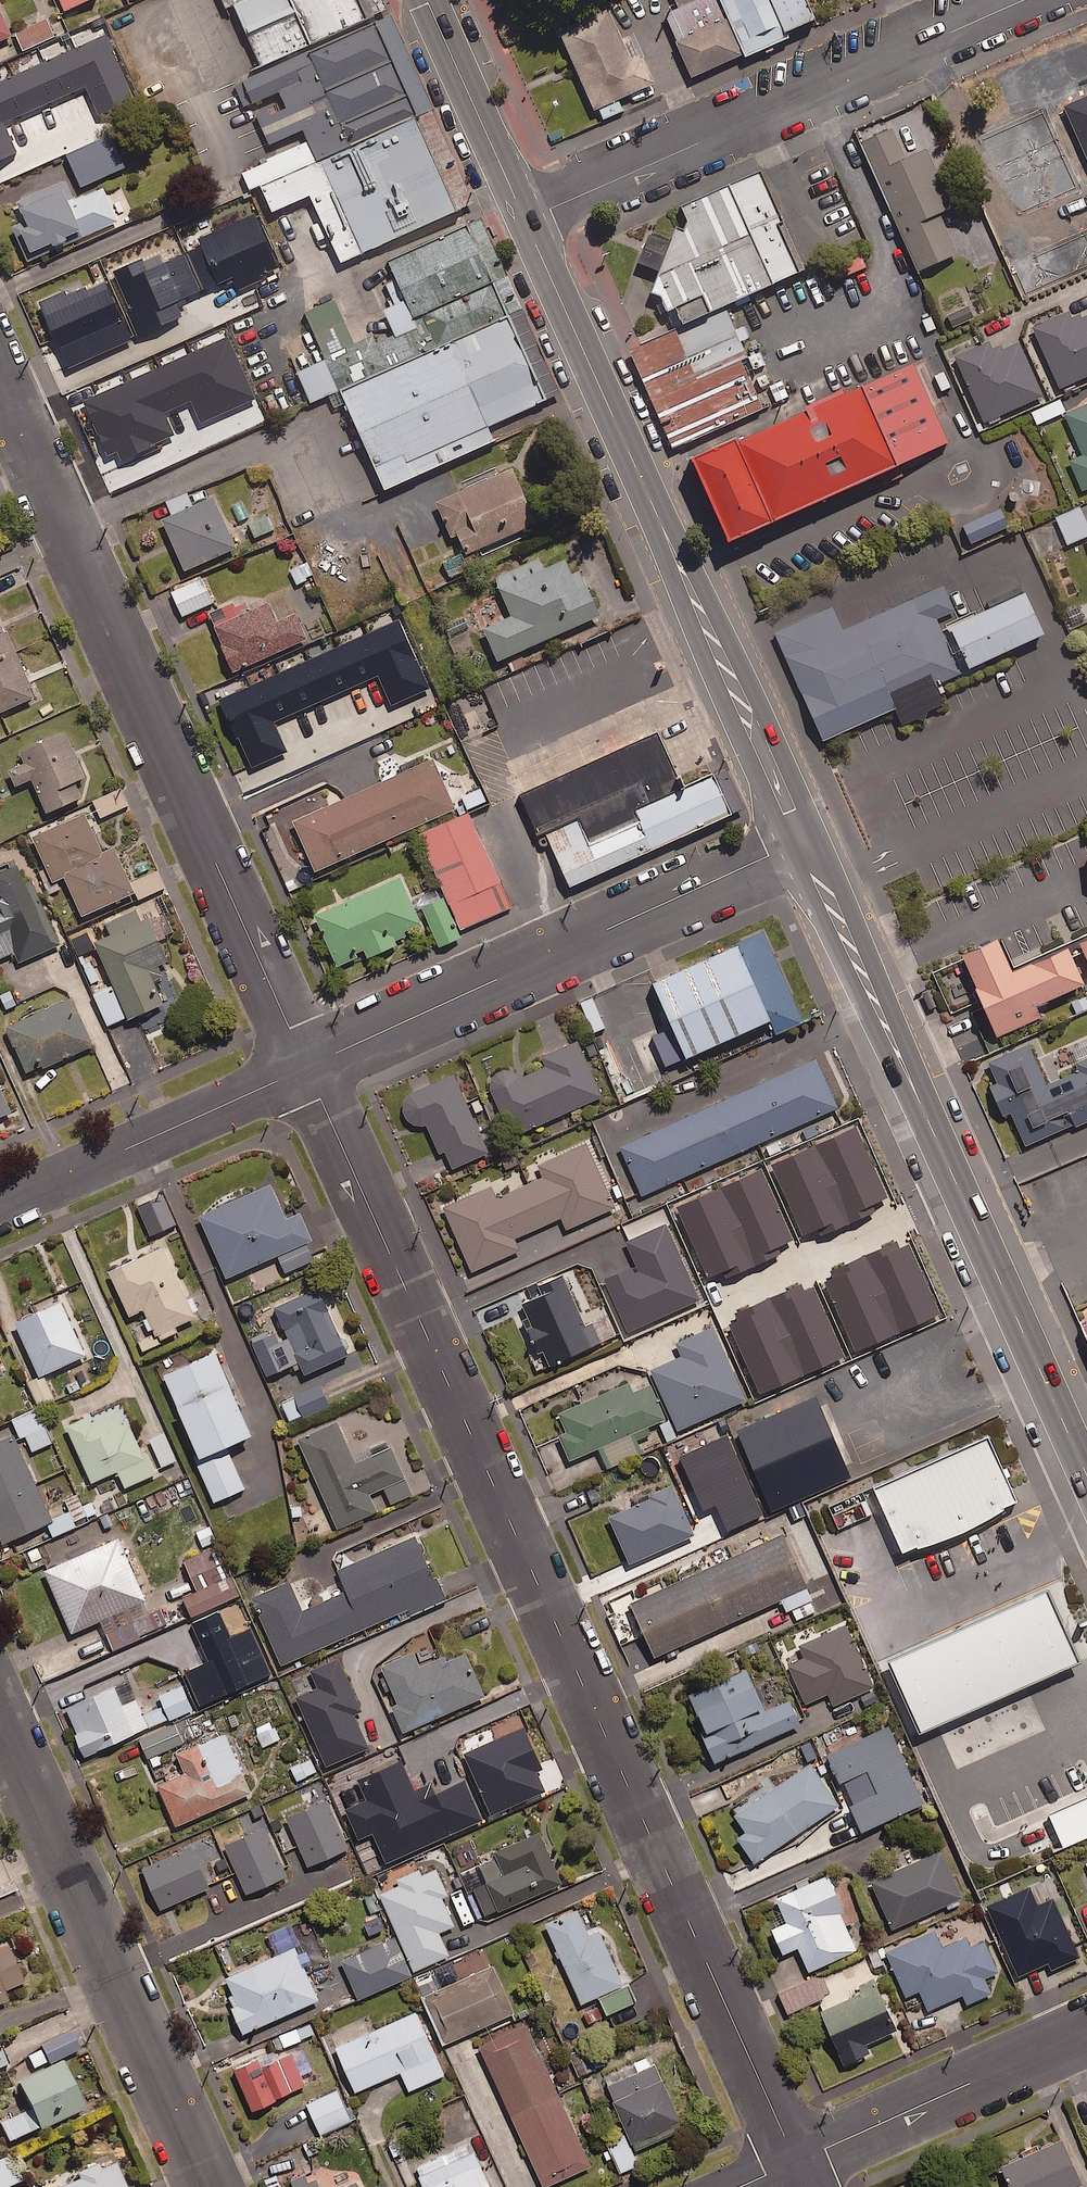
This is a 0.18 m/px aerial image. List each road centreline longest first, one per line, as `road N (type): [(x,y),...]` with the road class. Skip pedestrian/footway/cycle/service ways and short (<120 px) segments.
road 1 (residential): [(797,2162),(307,1066)]
road 2 (residential): [(307,1066),(0,382)]
road 3 (primary): [(524,219),(796,844)]
road 4 (residential): [(1025,0),(524,219)]
road 5 (residential): [(307,1066),(796,844)]
road 6 (residential): [(207,2186),(0,1723)]
road 7 (primary): [(796,844),(960,1192)]
road 8 (residential): [(0,1205),(307,1066)]
road 9 (residential): [(797,2162),(1086,2031)]
road 10 (primary): [(960,1192),(1086,1477)]
road 11 (residential): [(960,1192),(737,1292)]
road 12 (primary): [(428,0),(524,219)]

